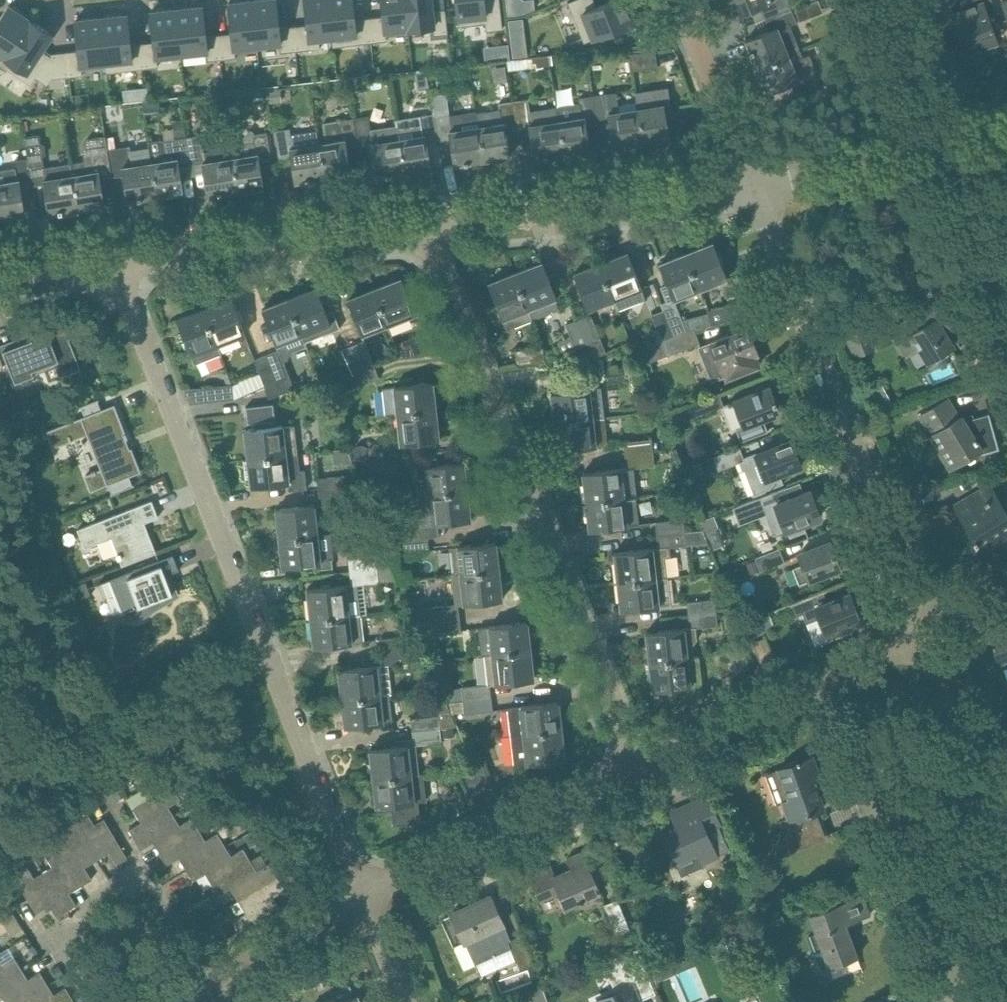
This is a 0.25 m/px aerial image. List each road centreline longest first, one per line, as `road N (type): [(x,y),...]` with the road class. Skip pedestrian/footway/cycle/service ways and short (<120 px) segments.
road 1 (residential): [(362,897),(114,260)]
road 2 (residential): [(642,769),(427,223)]
road 3 (residential): [(957,1001),(839,678)]
road 4 (residential): [(922,630),(803,310)]
road 5 (residential): [(427,223),(753,183)]
road 6 (residential): [(114,260),(427,223)]
road 7 (residential): [(362,897),(642,769)]
road 8 (residential): [(1006,842),(922,630)]
road 9 (residential): [(642,769),(839,678)]
road 10 (residential): [(185,1001),(362,897)]
road 11 (residential): [(753,183),(678,0)]
road 12 (residential): [(753,183),(941,145)]
road 13 (residential): [(803,310),(982,256)]
road 14 (residential): [(941,145),(884,0)]
road 15 (residential): [(803,310),(753,183)]

